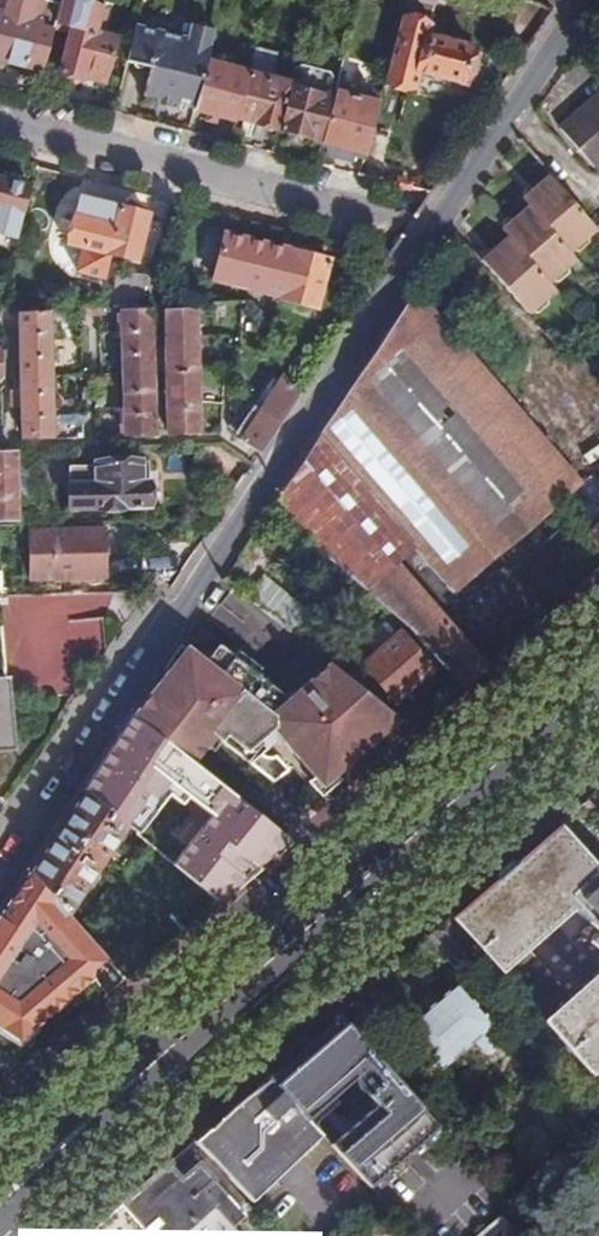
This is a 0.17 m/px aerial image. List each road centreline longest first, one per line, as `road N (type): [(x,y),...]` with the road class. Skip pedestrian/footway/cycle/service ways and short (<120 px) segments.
road 1 (residential): [(585,0),(0,883)]
road 2 (primary): [(135,1075),(598,667)]
road 3 (residential): [(0,119),(391,219)]
road 4 (primary): [(0,1221),(83,1141),(135,1075)]
road 5 (primary): [(135,1075),(0,1171)]

